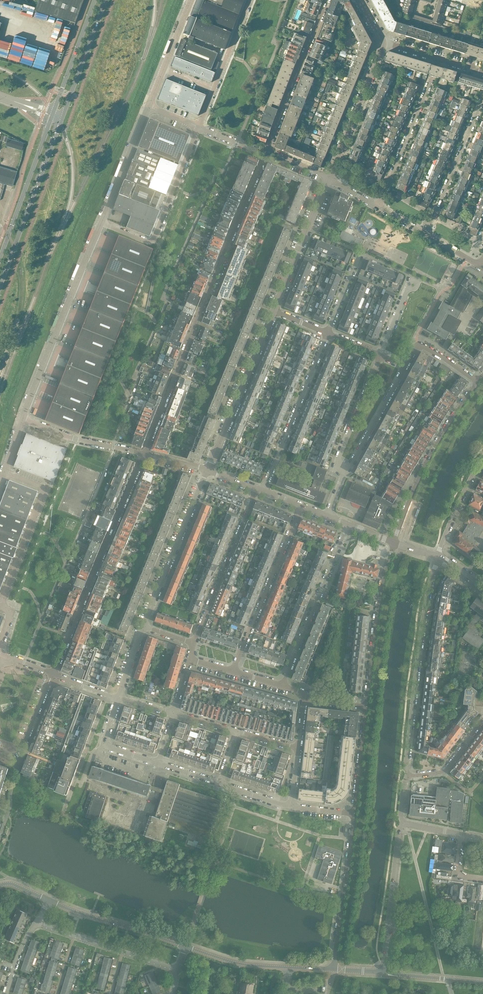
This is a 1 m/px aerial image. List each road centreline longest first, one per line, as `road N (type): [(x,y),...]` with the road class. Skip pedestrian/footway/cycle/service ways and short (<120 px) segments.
road 1 (residential): [(143,455),(267,152)]
road 2 (residential): [(143,455),(53,673)]
road 3 (residential): [(408,775),(421,634),(438,556)]
road 4 (unclassified): [(22,420),(101,224)]
road 5 (residential): [(479,381),(428,459),(394,543)]
road 6 (unclassified): [(101,224),(152,243),(198,127)]
road 7 (residential): [(301,507),(233,671)]
road 8 (residential): [(282,685),(348,524)]
road 9 (residential): [(208,470),(274,311)]
road 10 (residential): [(263,492),(328,333)]
road 11 (residential): [(143,626),(208,470)]
road 12 (unclassified): [(0,606),(44,489),(4,474)]
road 13 (residential): [(394,543),(367,708)]
road 14 (residential): [(194,643),(257,490)]
road 15 (secondary): [(0,287),(55,133)]
road 16 (residential): [(327,0),(267,152)]
road 17 (residential): [(440,60),(378,207)]
road 18 (residential): [(351,813),(334,970)]
road 19 (residential): [(482,95),(427,235)]
road 20 (residential): [(384,971),(402,823)]
road 21 (residential): [(329,178),(382,42)]
road 22 (residential): [(274,311),(329,178)]
road 23 (residential): [(49,901),(185,947)]
road 24 (unclassified): [(198,127),(249,0)]
road 25 (secondary): [(46,133),(0,261)]
road 26 (unclassified): [(101,224),(147,106)]
road 27 (residential): [(380,356),(337,459),(344,472)]
road 28 (residential): [(344,472),(405,367)]

